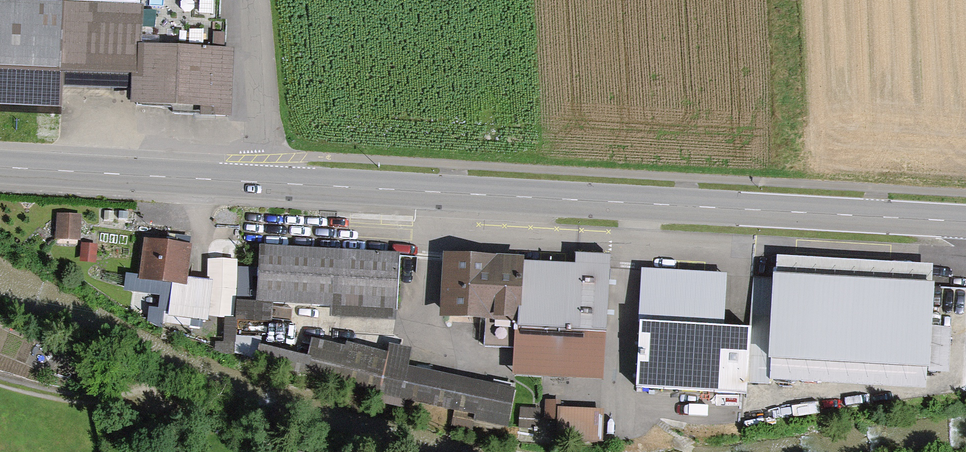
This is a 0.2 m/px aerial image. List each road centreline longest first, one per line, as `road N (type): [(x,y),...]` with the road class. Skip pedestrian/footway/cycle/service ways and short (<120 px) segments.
road 1 (primary): [(272,183),(965,221)]
road 2 (primary): [(0,167),(272,183)]
road 3 (residential): [(258,0),(272,183)]

